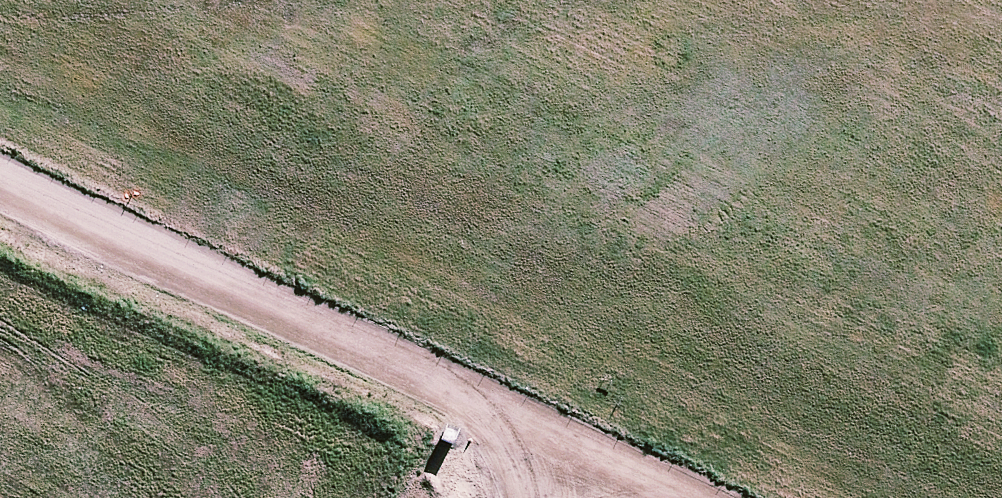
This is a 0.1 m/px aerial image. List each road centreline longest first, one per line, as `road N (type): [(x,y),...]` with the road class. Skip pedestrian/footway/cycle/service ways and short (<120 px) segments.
road 1 (unknown): [(32,0),(1001,458)]
road 2 (unknown): [(839,497),(0,113)]
road 3 (unknown): [(576,497),(666,294),(900,0)]
road 4 (unknown): [(1001,90),(787,357),(725,497)]

